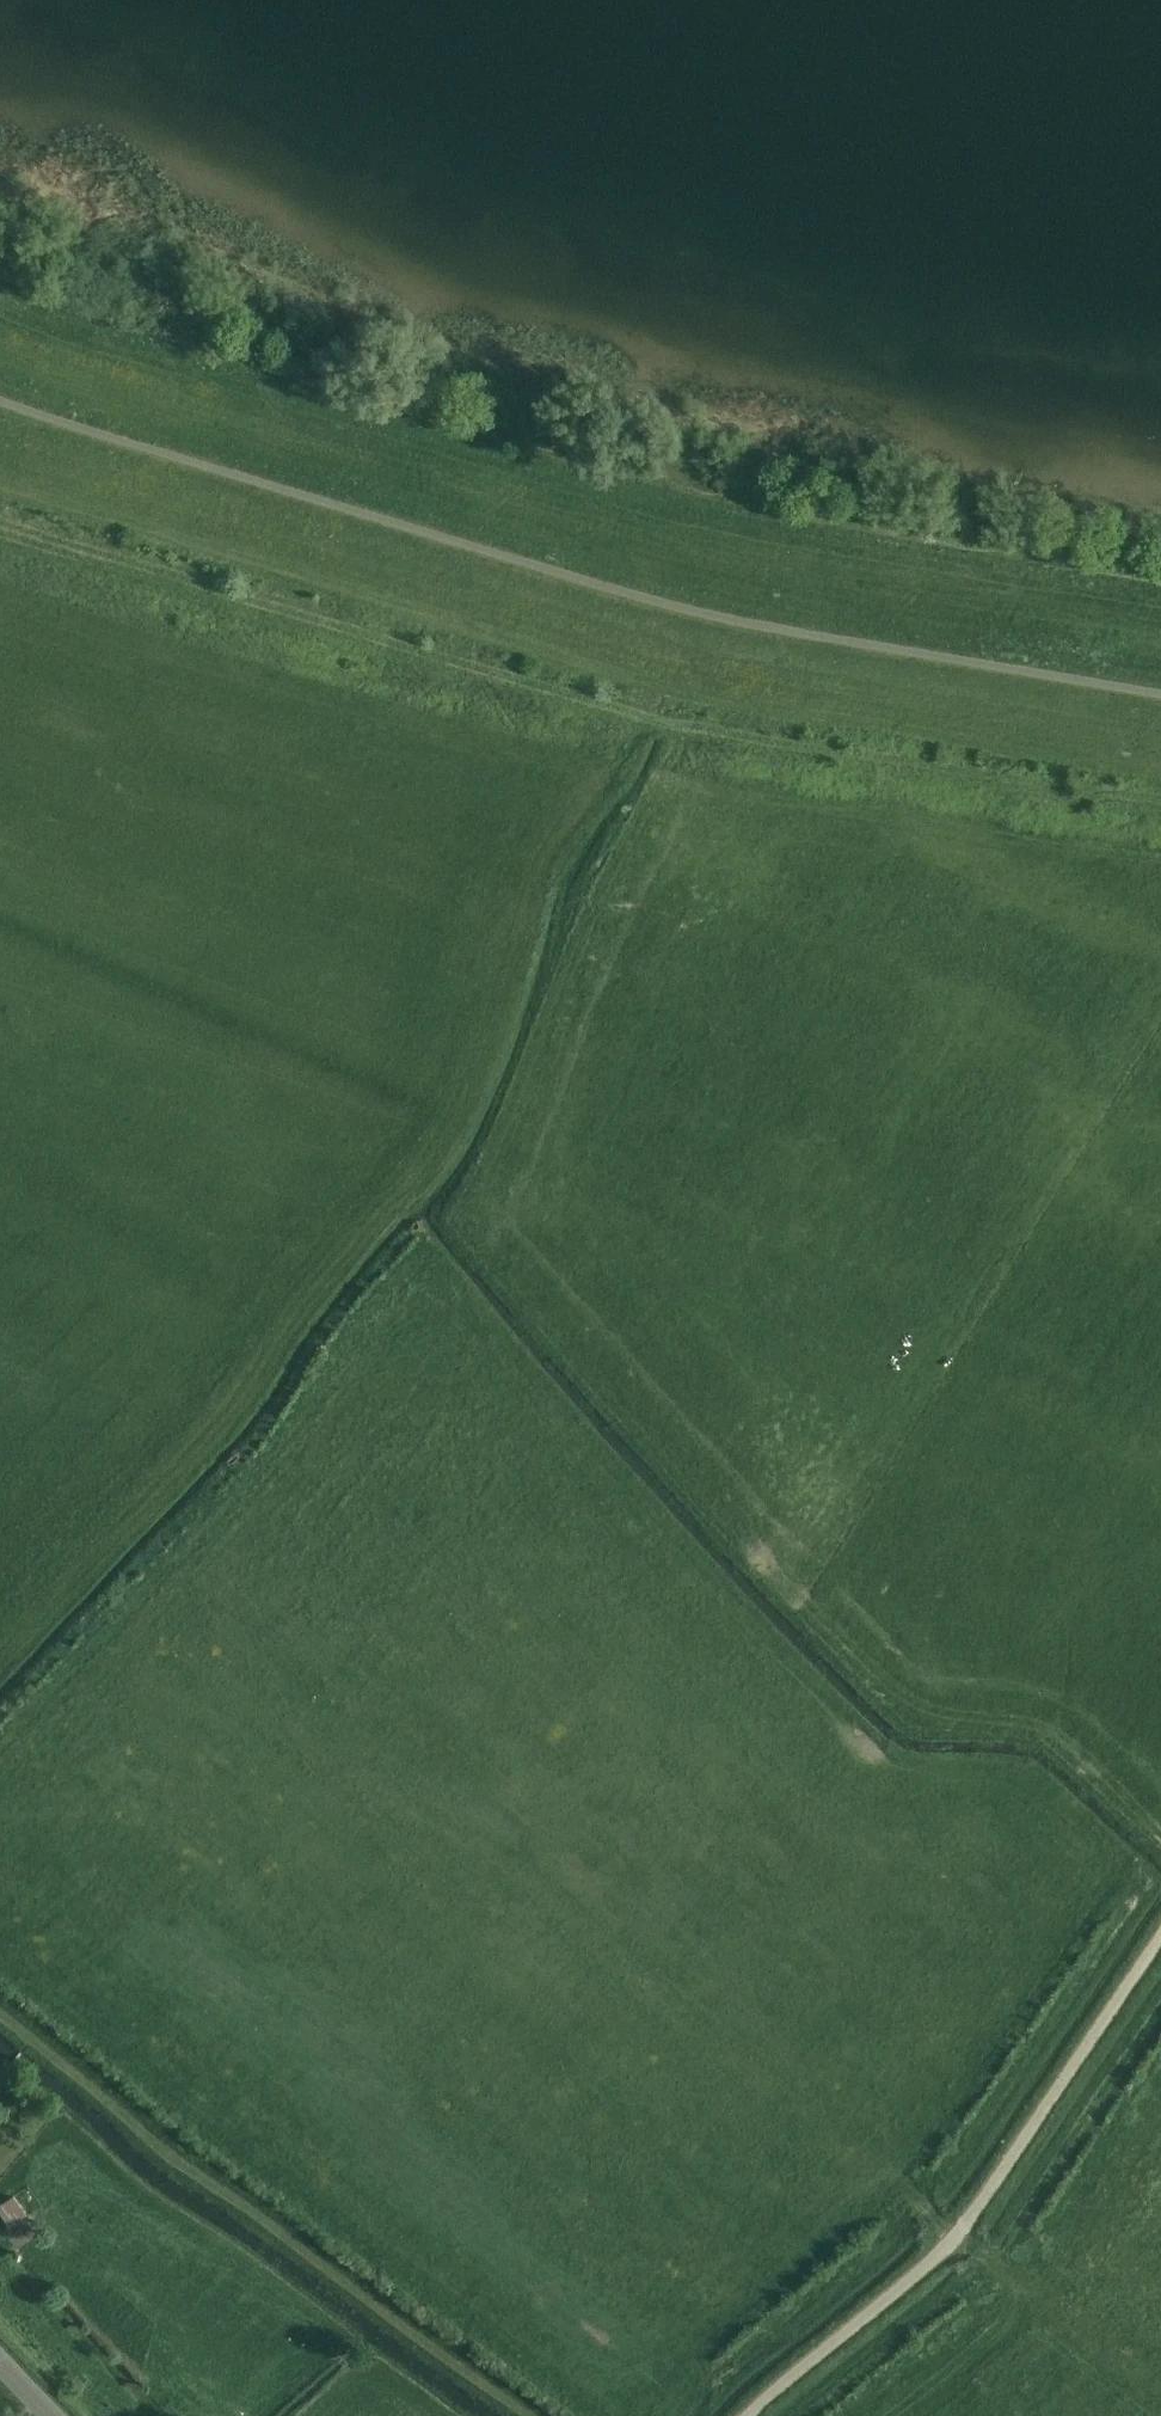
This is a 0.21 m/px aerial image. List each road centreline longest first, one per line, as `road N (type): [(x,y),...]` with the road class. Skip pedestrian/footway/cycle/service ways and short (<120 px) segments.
road 1 (track): [(747,2415),(961,2228),(1160,1936)]

